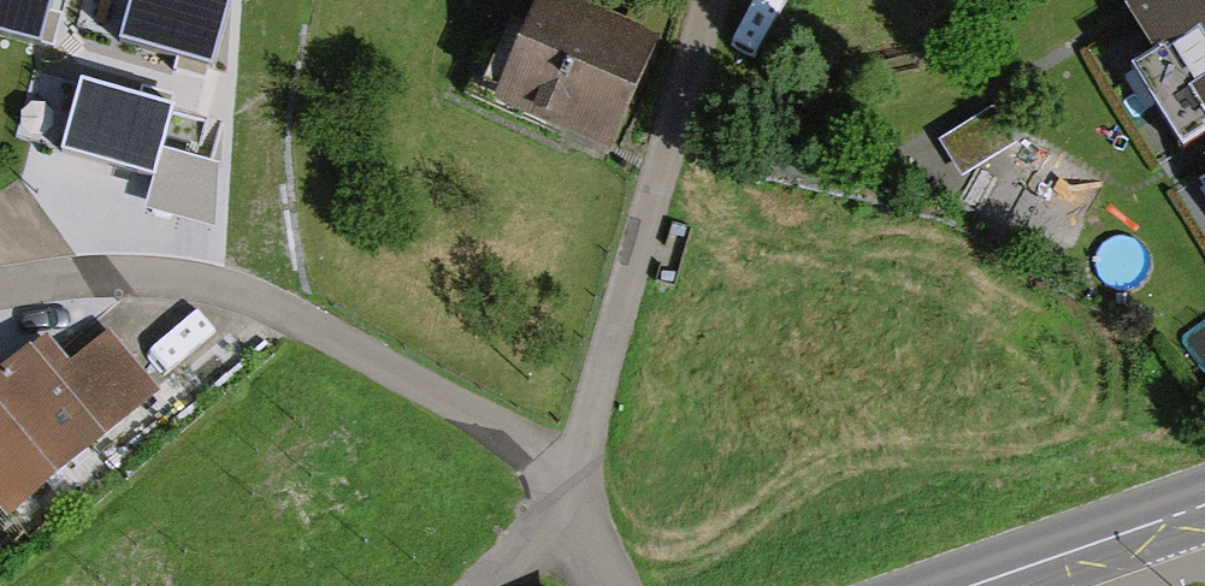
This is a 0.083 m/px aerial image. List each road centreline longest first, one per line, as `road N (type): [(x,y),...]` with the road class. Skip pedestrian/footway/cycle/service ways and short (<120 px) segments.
road 1 (residential): [(570,484),(722,0)]
road 2 (primary): [(971,585),(1204,504)]

